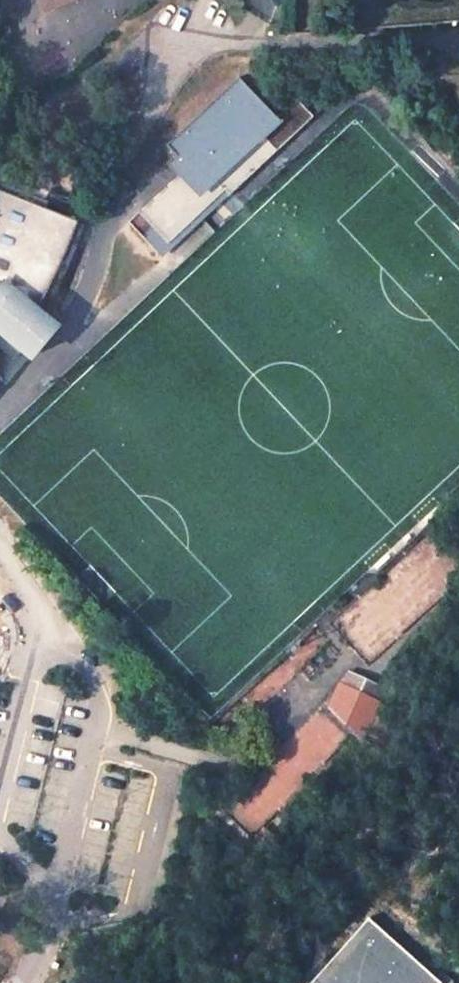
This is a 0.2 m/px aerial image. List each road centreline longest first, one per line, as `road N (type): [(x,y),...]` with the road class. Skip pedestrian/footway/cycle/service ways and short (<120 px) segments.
road 1 (residential): [(0,583),(43,655),(76,666),(93,691),(96,728),(55,919),(8,982)]
road 2 (residential): [(220,44),(180,51),(158,88),(115,175),(97,269),(59,359),(0,417)]

